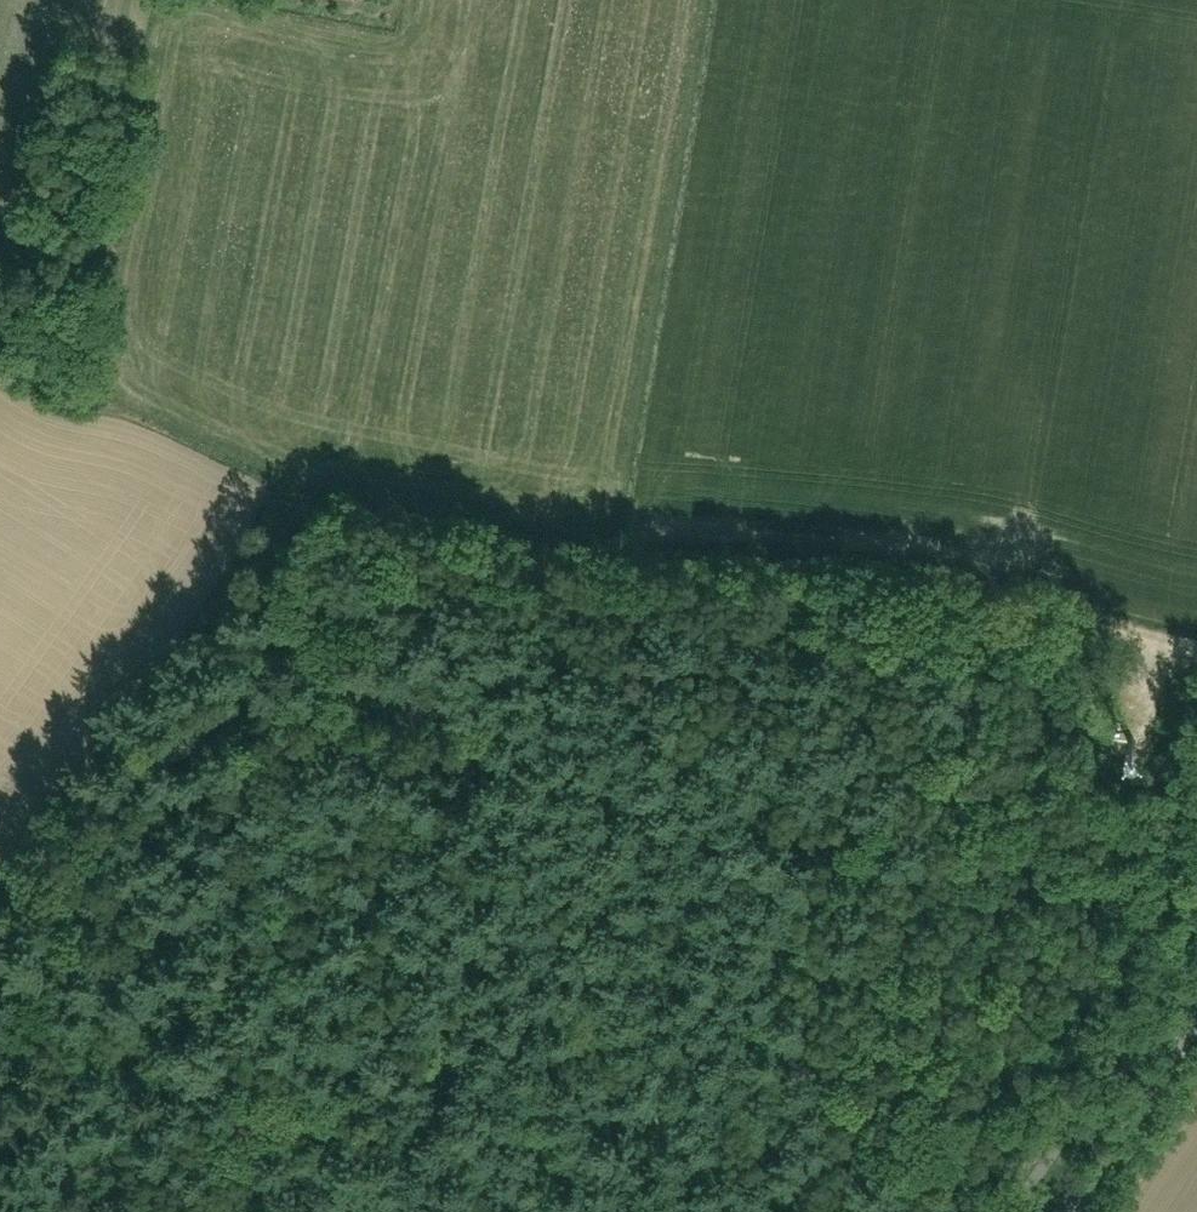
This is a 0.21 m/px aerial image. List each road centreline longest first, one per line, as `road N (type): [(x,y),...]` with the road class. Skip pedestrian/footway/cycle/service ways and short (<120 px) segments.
road 1 (tertiary): [(1060,1211),(1196,992)]

